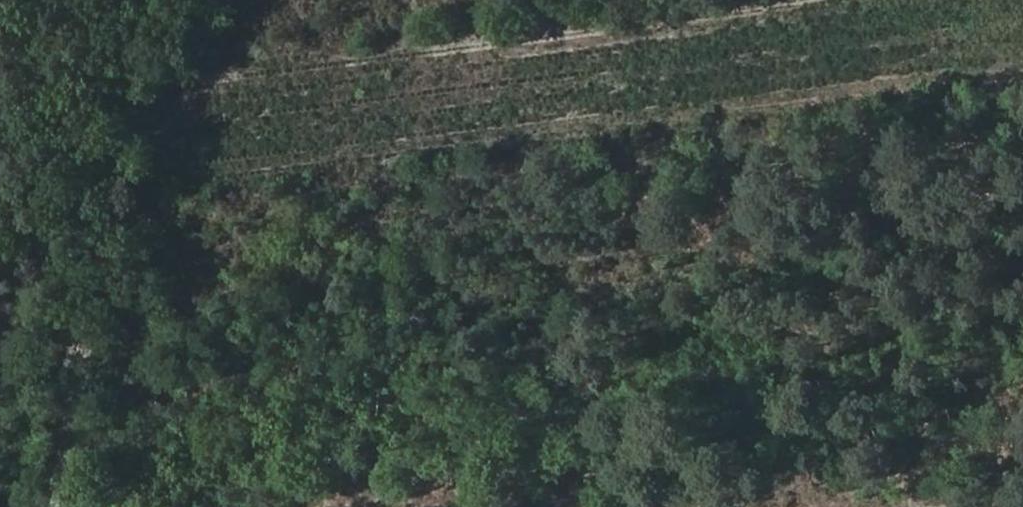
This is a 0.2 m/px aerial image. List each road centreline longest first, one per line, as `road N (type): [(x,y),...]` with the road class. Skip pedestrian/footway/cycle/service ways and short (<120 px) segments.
road 1 (track): [(154,0),(53,506)]

